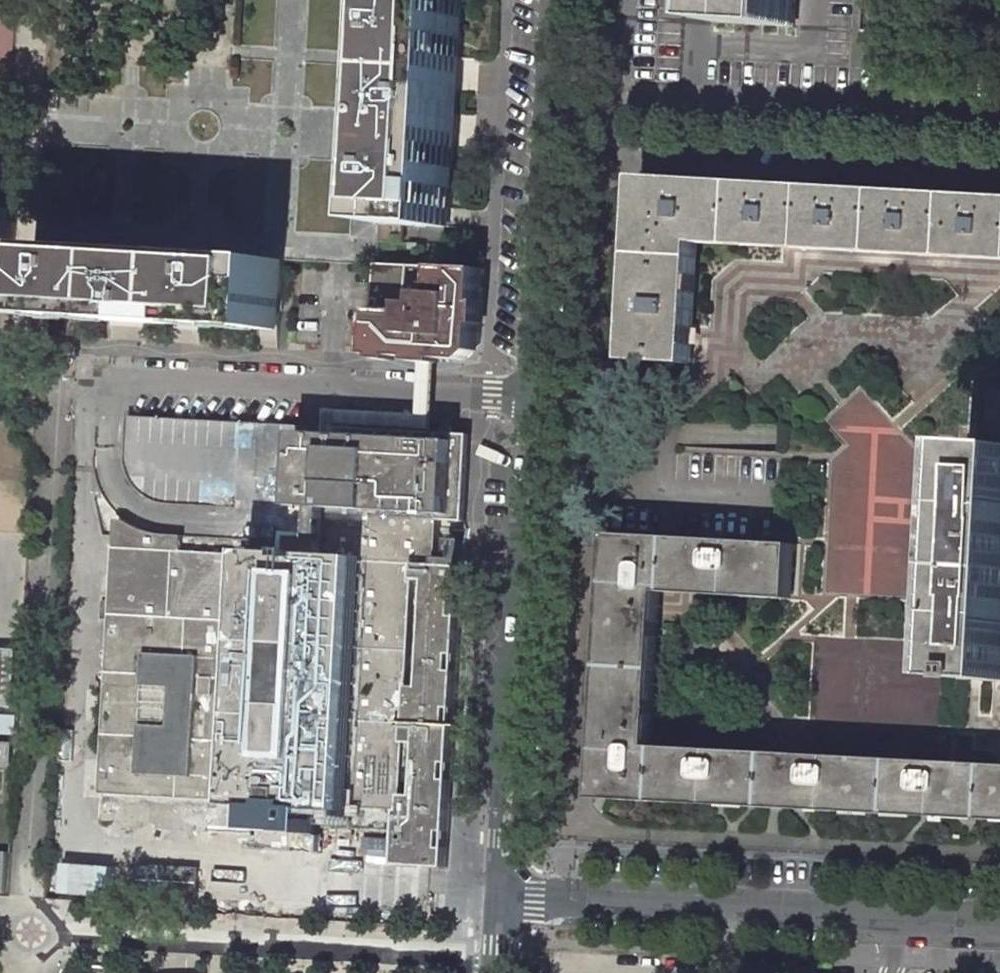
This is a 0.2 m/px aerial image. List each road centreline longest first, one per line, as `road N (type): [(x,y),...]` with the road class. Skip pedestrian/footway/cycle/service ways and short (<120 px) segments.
road 1 (unclassified): [(532,393),(505,897)]
road 2 (residential): [(505,897),(999,929)]
road 3 (residential): [(532,393),(97,370)]
road 4 (unclassified): [(558,0),(532,393)]

